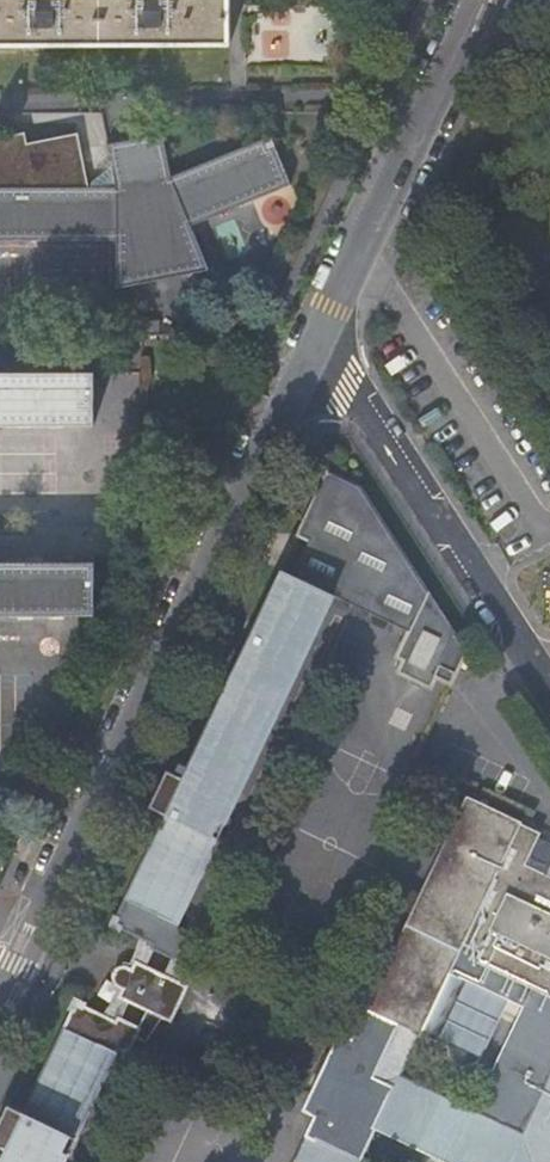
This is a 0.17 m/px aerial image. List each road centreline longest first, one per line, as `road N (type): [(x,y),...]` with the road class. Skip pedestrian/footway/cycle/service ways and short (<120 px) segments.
road 1 (tertiary): [(325,341),(59,882)]
road 2 (residential): [(549,689),(325,341)]
road 3 (tertiary): [(483,0),(325,341)]

